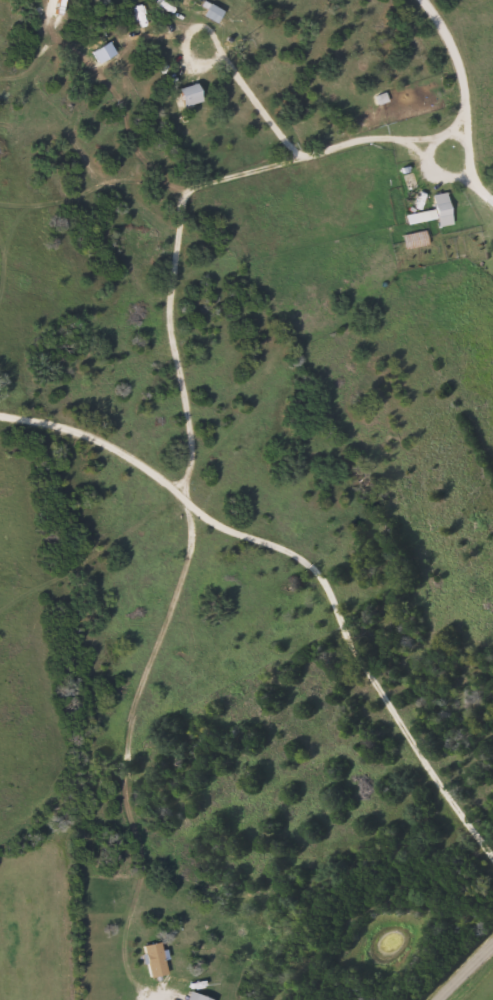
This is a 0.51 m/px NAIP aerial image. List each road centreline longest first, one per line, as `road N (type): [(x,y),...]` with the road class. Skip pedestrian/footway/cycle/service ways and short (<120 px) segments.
road 1 (residential): [(45,999),(59,923),(130,733),(138,604),(82,542),(42,530)]
road 2 (residential): [(492,858),(412,744),(321,577),(299,555),(185,512)]
road 3 (residential): [(492,199),(471,177),(446,18),(432,0)]
road 4 (residential): [(185,512),(136,466),(102,448),(60,431),(0,424)]

